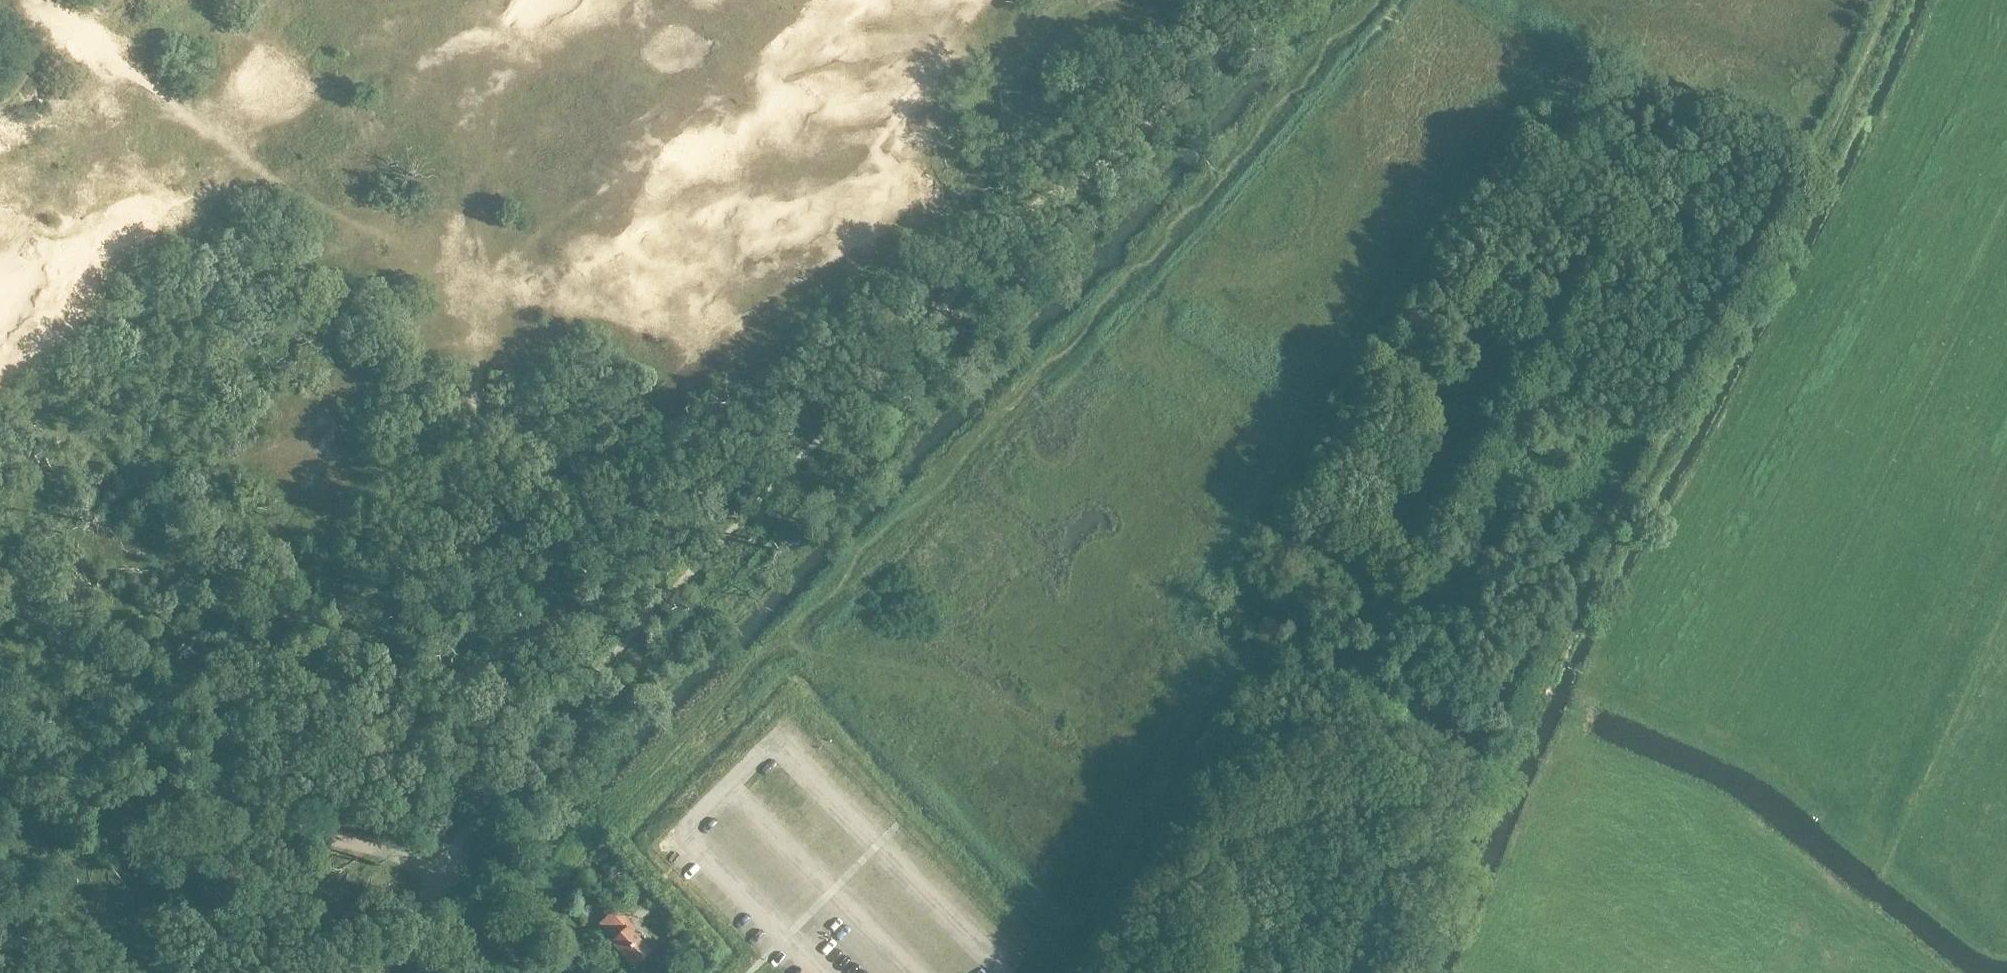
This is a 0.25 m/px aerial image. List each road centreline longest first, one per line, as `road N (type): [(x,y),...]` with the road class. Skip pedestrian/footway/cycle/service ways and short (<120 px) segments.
road 1 (track): [(515,954),(574,855),(1079,338),(1371,0)]
road 2 (track): [(439,876),(467,827),(554,722),(1047,211),(1122,156),(1248,0)]
road 3 (track): [(439,876),(297,834),(0,589)]

